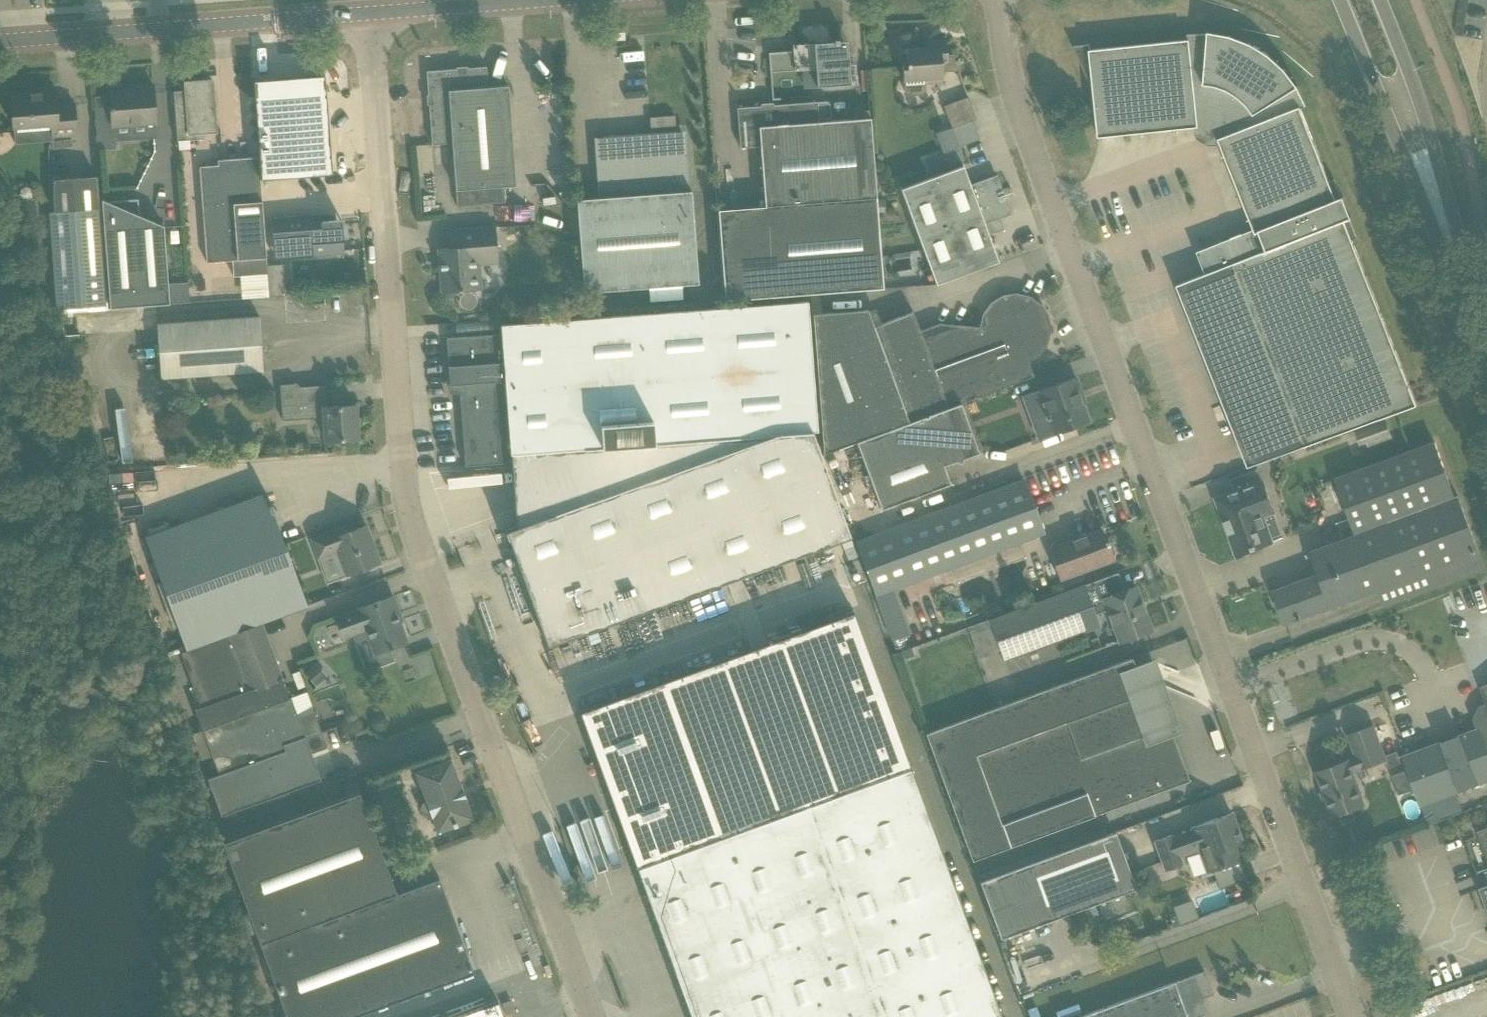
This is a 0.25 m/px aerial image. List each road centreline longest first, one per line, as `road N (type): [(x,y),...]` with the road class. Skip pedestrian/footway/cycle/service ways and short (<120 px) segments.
road 1 (unclassified): [(1345,1016),(1007,101),(995,0)]
road 2 (unclassified): [(588,1016),(409,545),(389,430),(367,15)]
road 3 (tertiary): [(1339,0),(1486,359)]
road 4 (unclassified): [(367,15),(0,36)]
road 5 (tertiary): [(1486,330),(1457,210),(1377,0)]
road 6 (unclassified): [(367,15),(529,0)]

